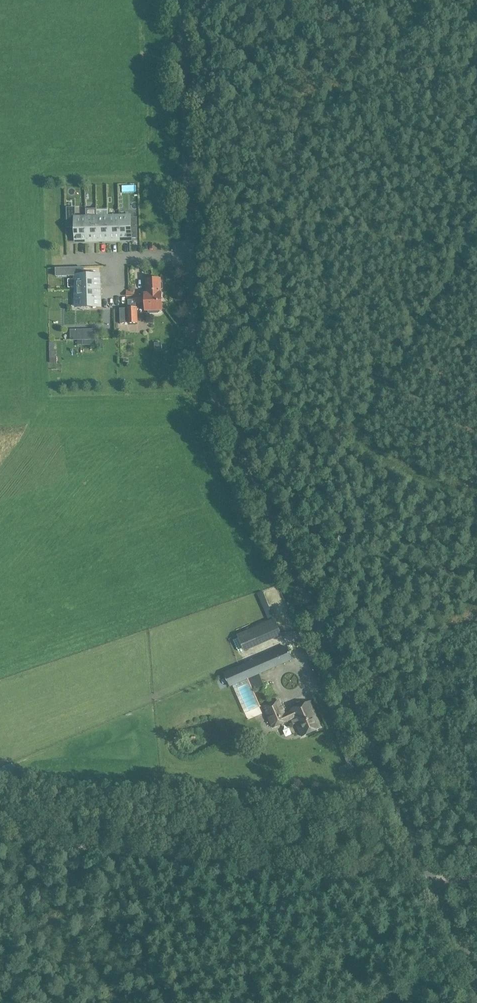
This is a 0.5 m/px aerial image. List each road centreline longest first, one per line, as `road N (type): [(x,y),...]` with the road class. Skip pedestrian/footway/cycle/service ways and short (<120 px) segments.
road 1 (unclassified): [(476,981),(198,351),(181,0)]
road 2 (track): [(476,878),(418,884),(0,837)]

